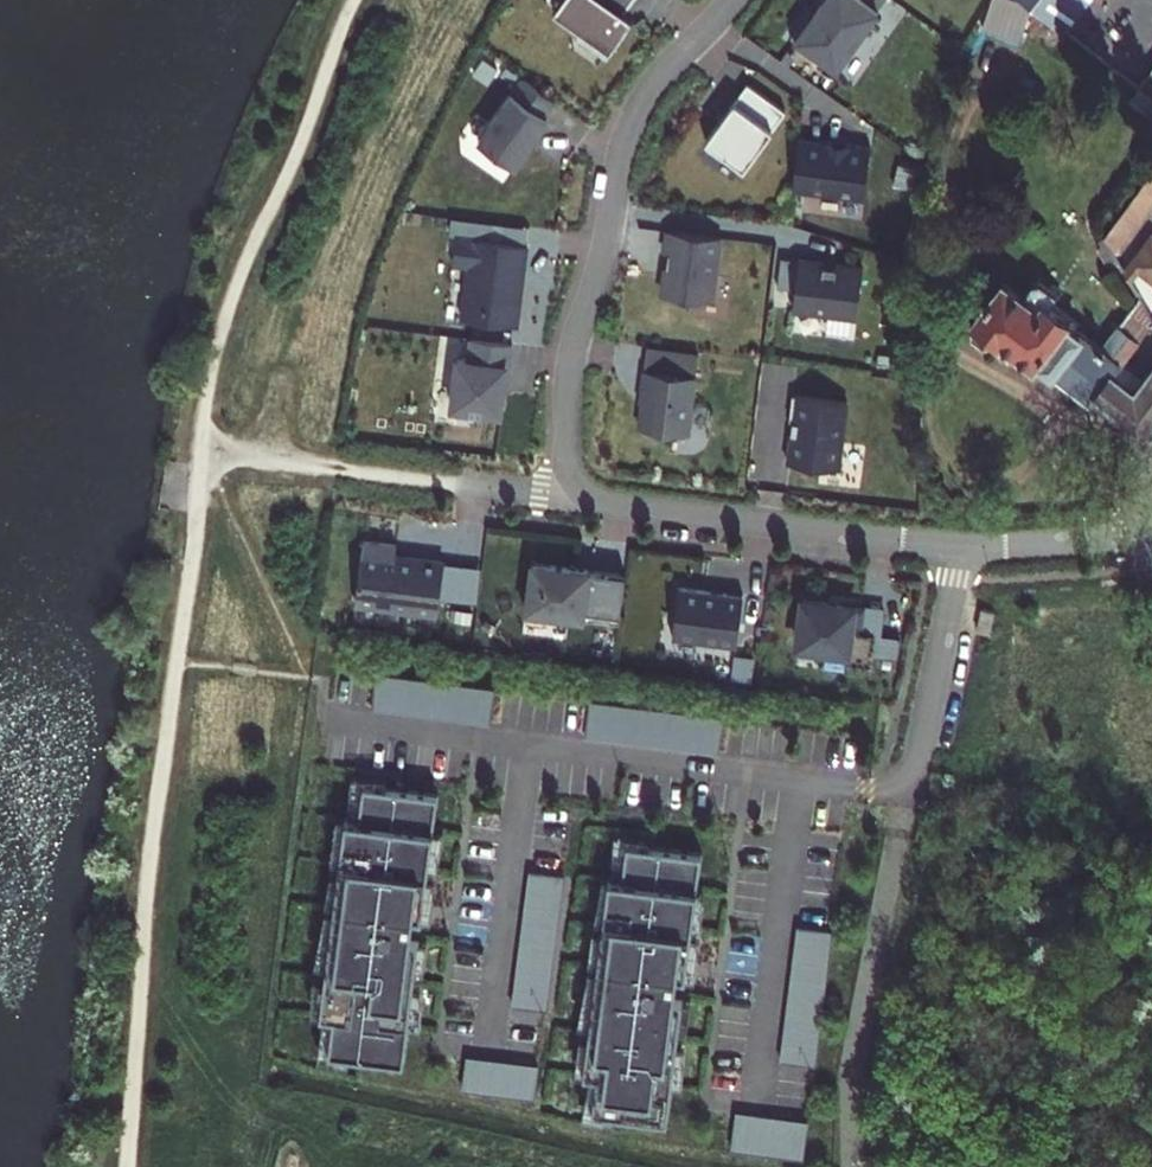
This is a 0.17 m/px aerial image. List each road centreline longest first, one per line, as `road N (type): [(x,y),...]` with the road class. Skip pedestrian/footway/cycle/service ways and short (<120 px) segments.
road 1 (residential): [(561,496),(569,372),(603,263),(626,136),(657,84),(733,0)]
road 2 (residential): [(961,545),(561,496)]
road 3 (residential): [(961,545),(906,793)]
road 4 (residential): [(1151,536),(961,545)]

